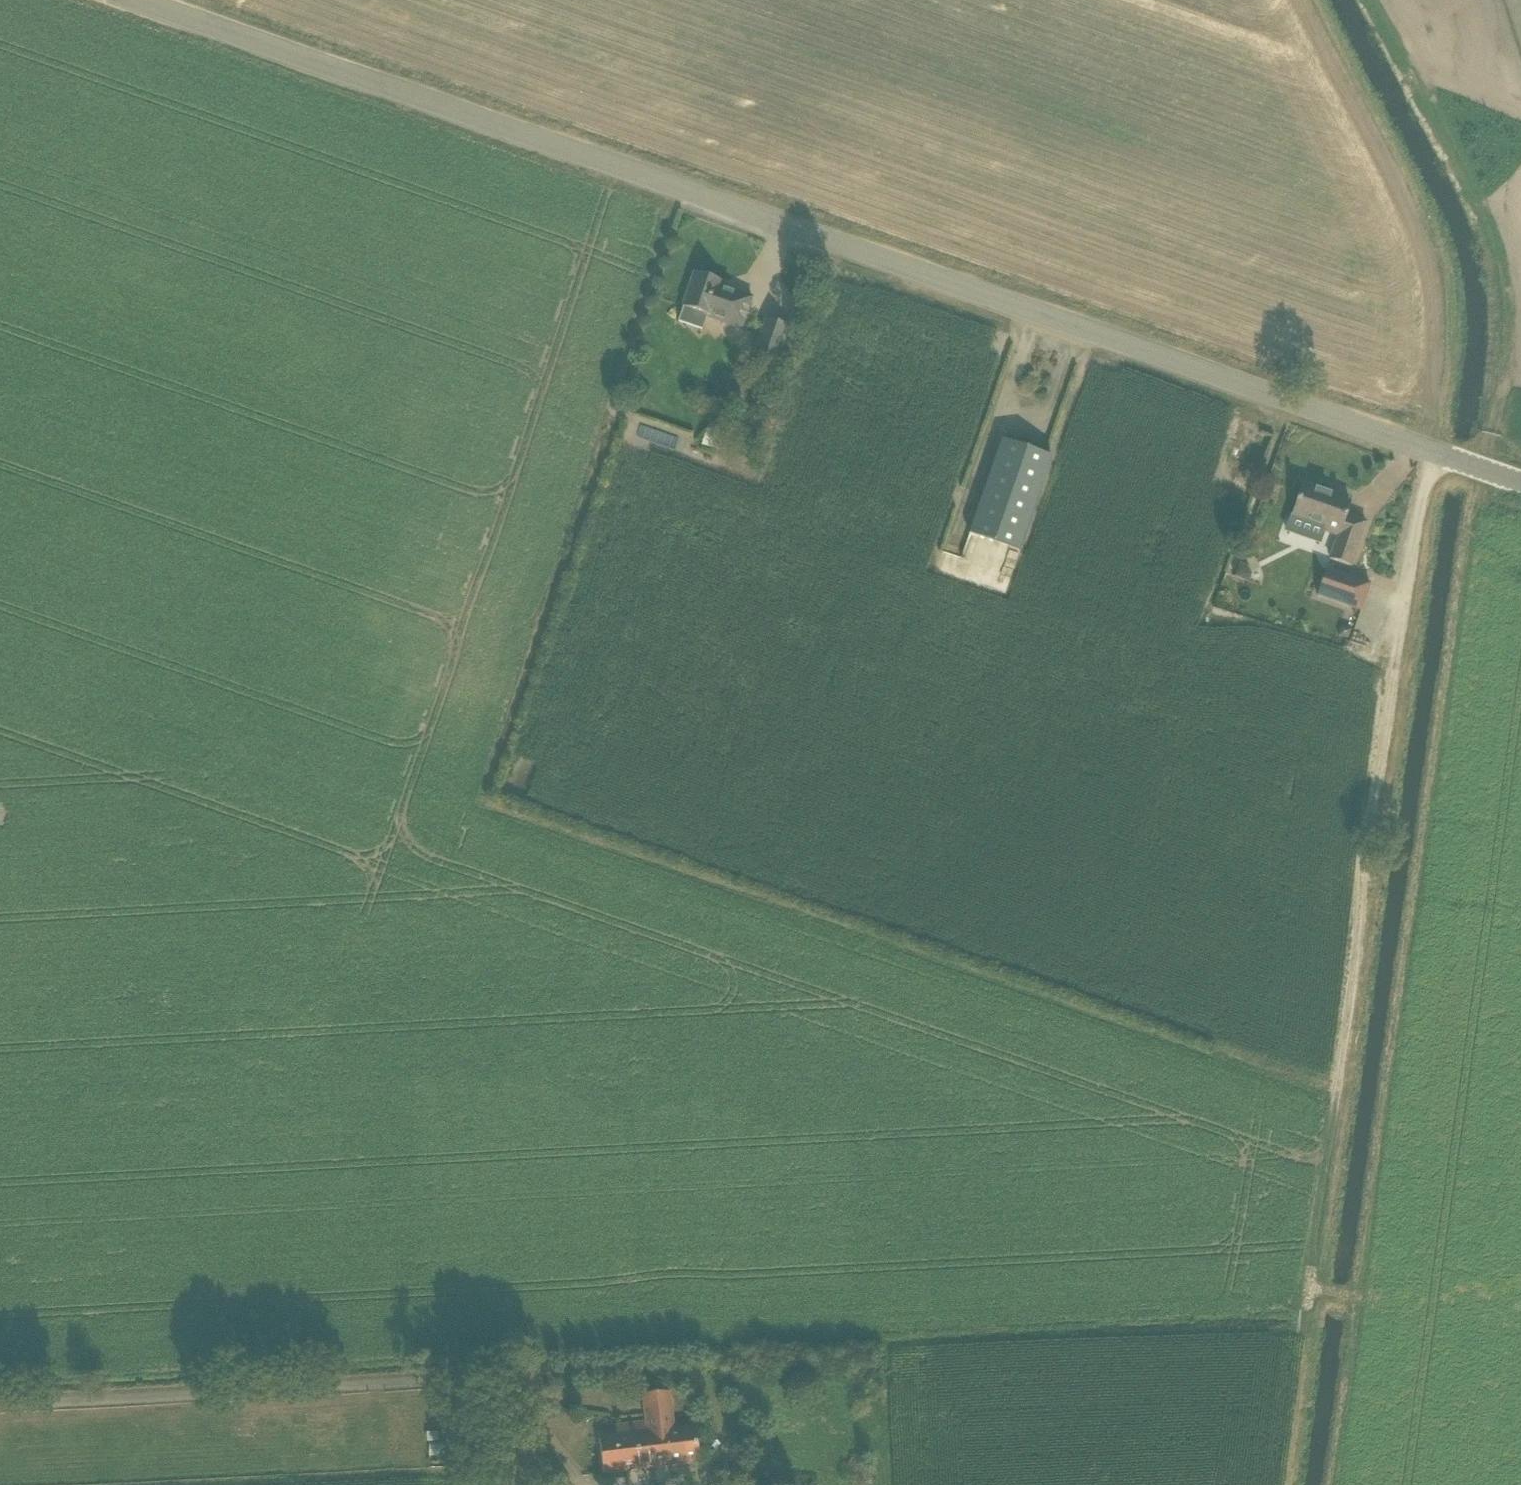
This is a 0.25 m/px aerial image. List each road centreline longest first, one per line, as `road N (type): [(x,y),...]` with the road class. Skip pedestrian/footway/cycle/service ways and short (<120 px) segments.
road 1 (tertiary): [(131,0),(1480,473)]

